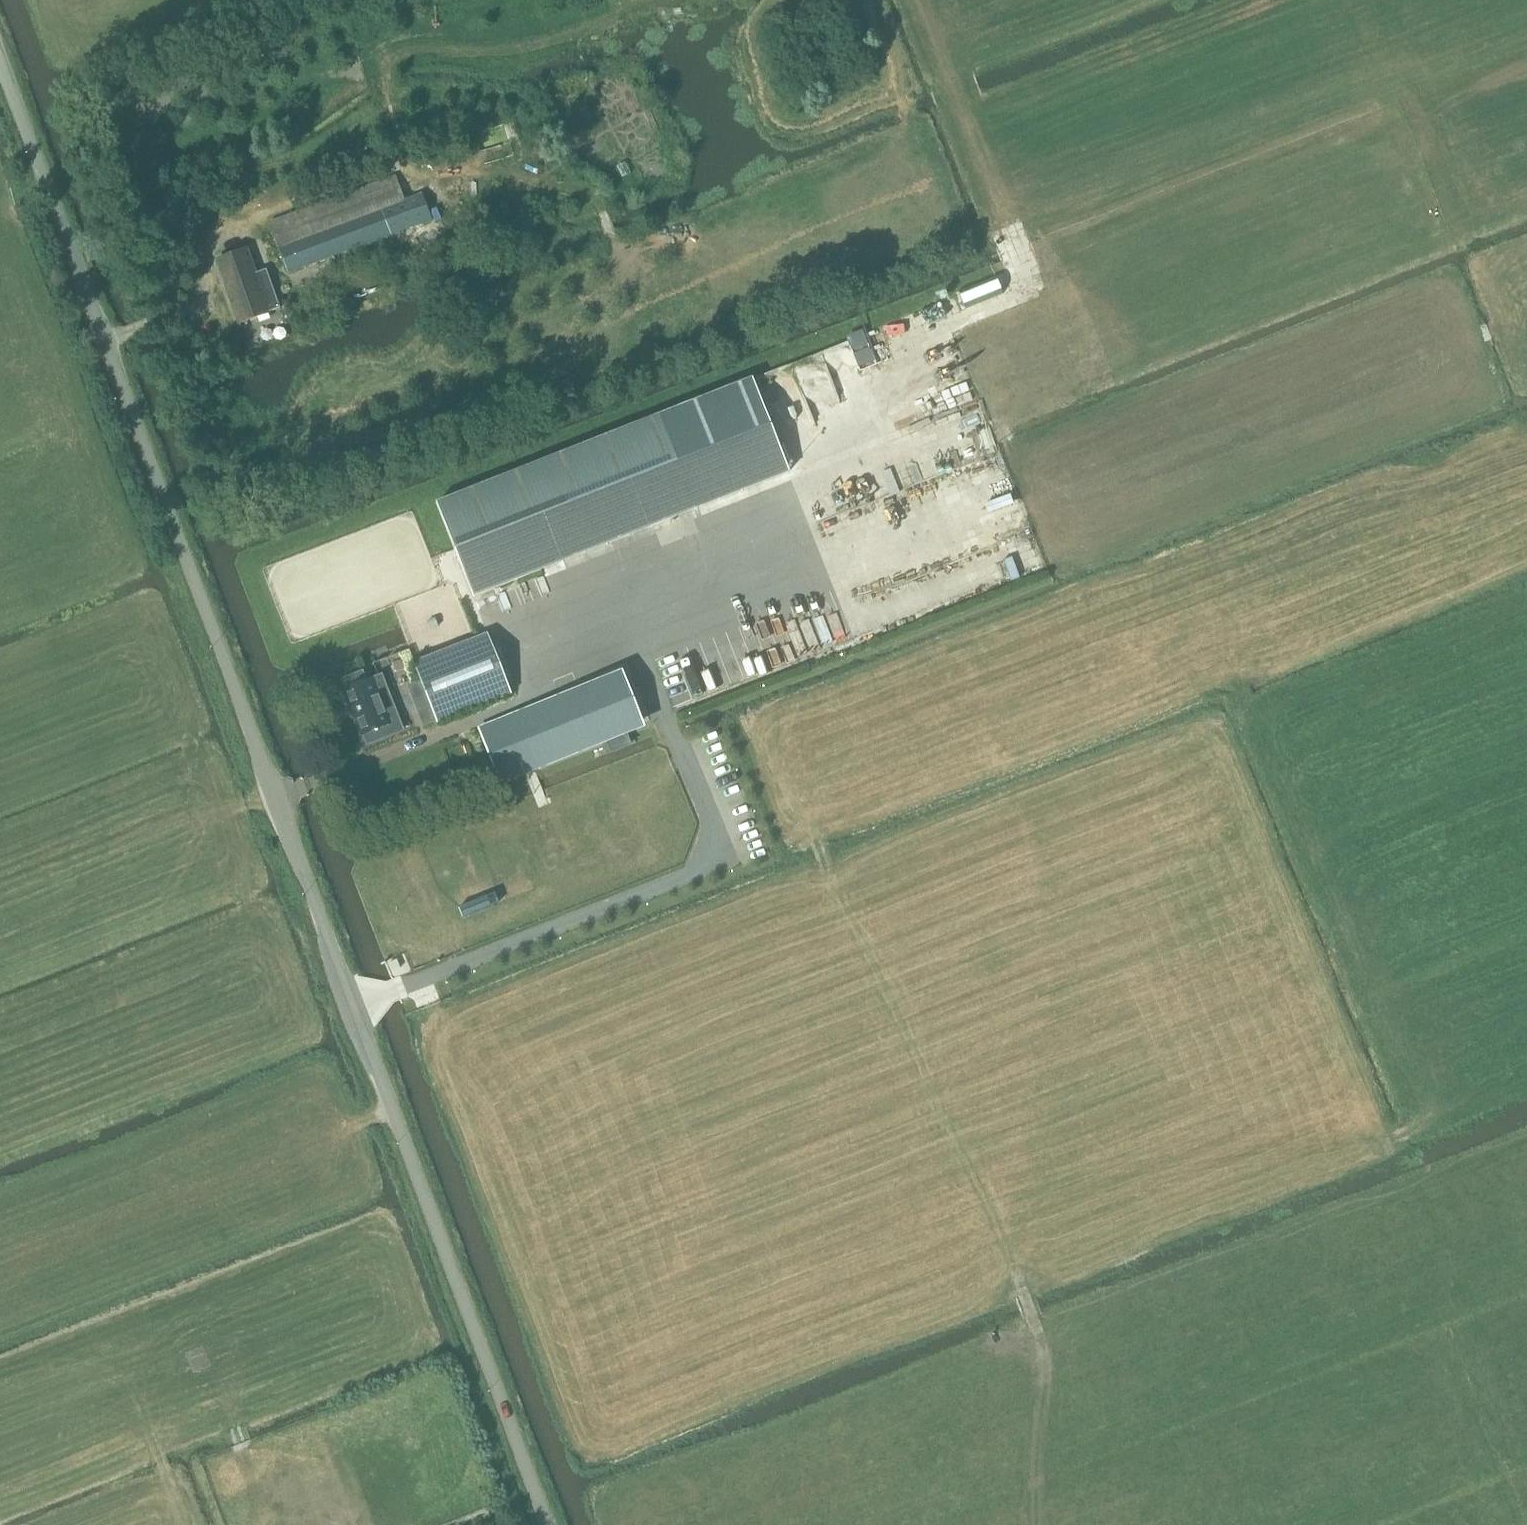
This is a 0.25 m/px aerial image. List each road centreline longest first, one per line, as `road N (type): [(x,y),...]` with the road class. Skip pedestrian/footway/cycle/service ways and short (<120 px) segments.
road 1 (unclassified): [(548,1524),(0,58)]
road 2 (track): [(734,599),(1526,319)]

